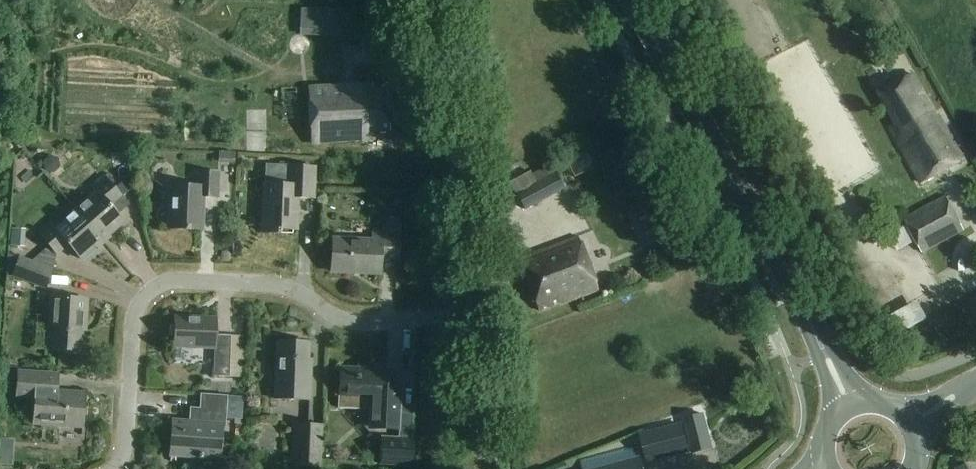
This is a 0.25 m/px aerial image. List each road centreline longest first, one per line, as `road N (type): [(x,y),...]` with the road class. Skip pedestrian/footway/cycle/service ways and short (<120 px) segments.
road 1 (residential): [(115,468),(127,437),(136,314),(156,287),(271,286),(362,324),(471,313)]
road 2 (primary): [(850,404),(633,0)]
road 3 (residential): [(471,313),(453,161),(420,0)]
road 4 (residential): [(483,468),(471,313)]

